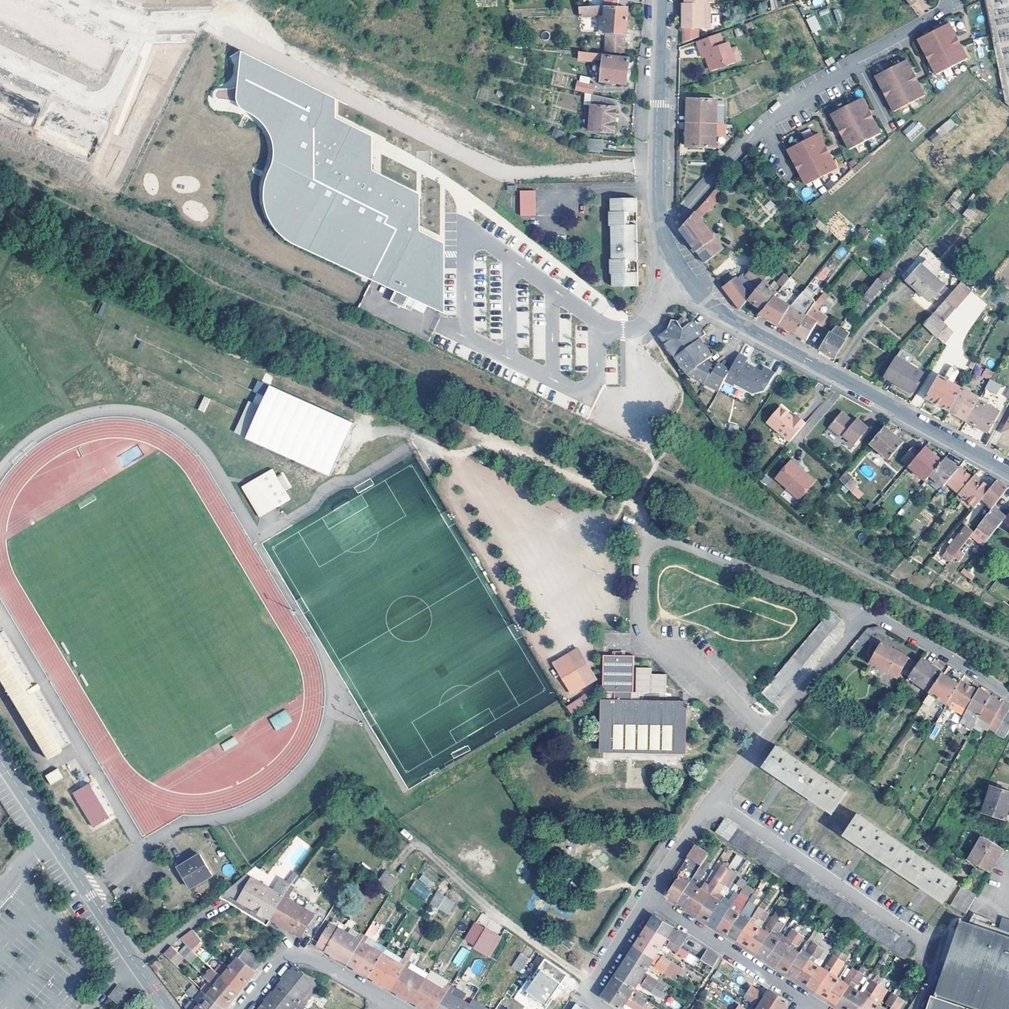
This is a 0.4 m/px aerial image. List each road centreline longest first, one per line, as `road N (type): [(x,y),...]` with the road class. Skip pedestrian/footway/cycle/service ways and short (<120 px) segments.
road 1 (residential): [(1008,472),(718,311),(678,267),(662,233)]
road 2 (residential): [(712,802),(866,618),(882,619),(1008,696)]
road 3 (residential): [(662,233),(776,112),(947,14),(948,0)]
road 4 (residential): [(712,802),(917,939),(939,932)]
road 5 (residential): [(662,233),(655,174),(660,0)]
road 6 (track): [(419,845),(489,910),(593,984)]
road 7 (residential): [(0,58),(94,102),(116,95),(143,24)]
road 8 (residential): [(806,1001),(648,898)]
road 9 (residential): [(242,1008),(296,956),(386,1002)]
road 10 (residential): [(46,830),(131,957)]
road 11 (residential): [(648,898),(593,984),(590,996),(602,1008)]

